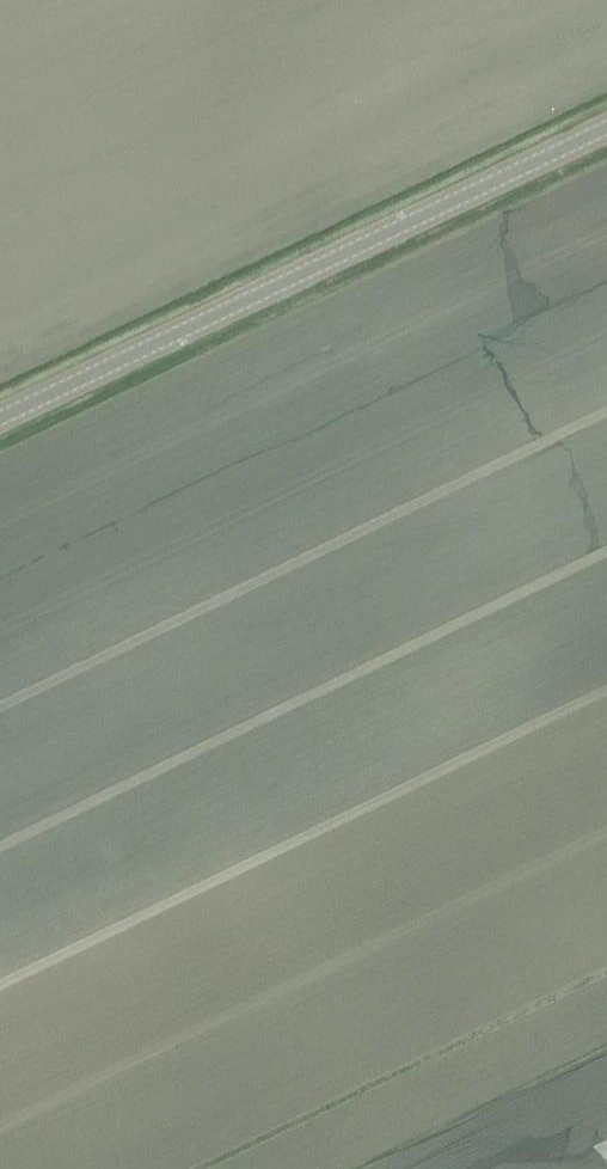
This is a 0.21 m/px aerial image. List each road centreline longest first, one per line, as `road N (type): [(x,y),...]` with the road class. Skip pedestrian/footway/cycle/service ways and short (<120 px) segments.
road 1 (tertiary): [(0,417),(606,128)]

